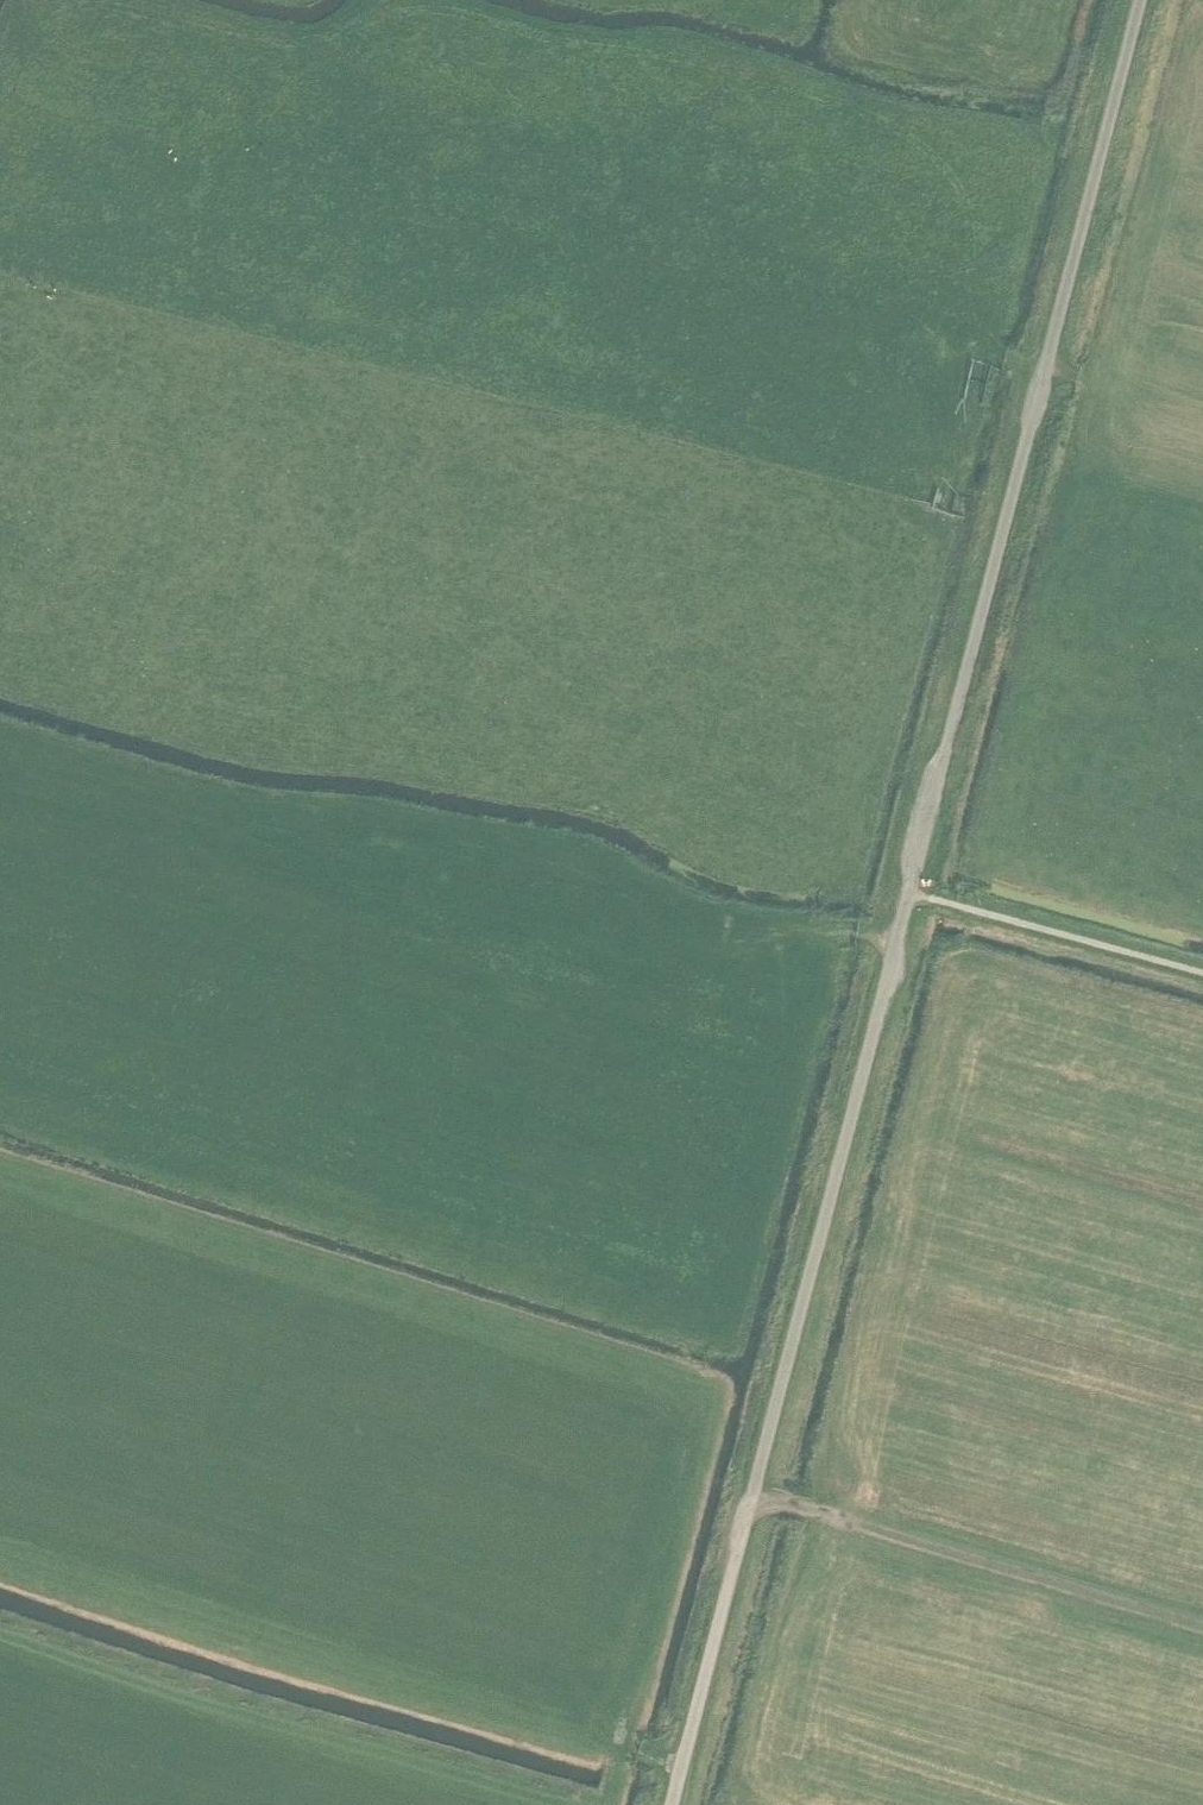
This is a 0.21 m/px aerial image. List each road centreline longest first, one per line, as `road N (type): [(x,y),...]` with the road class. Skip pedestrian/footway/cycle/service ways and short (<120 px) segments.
road 1 (unclassified): [(672,1804),(1140,0)]
road 2 (track): [(1202,1628),(772,1502)]

